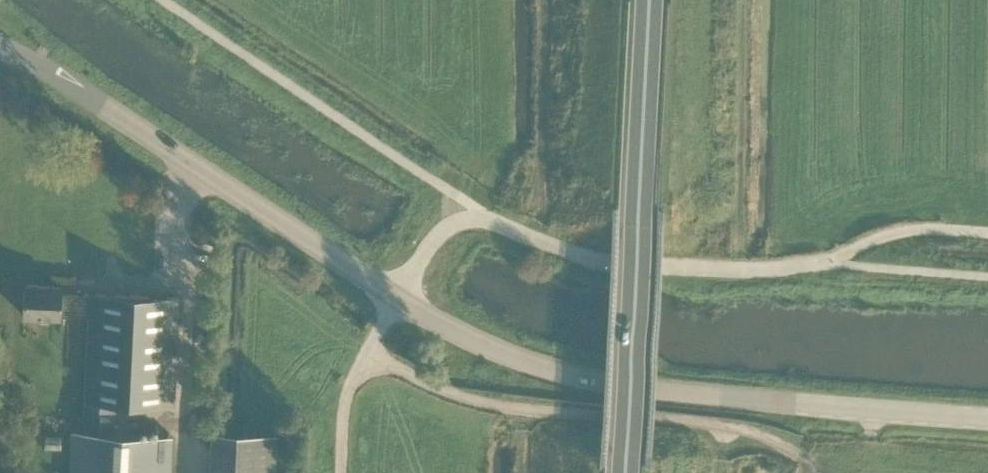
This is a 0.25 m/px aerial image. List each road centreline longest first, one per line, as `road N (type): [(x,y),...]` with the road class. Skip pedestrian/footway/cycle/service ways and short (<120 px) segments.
road 1 (secondary): [(987,417),(600,381),(485,344),(398,295)]
road 2 (trunk): [(651,0),(630,472)]
road 3 (unclassified): [(398,295),(439,231),(464,220),(499,223),(604,263),(772,271),(823,264)]
road 4 (secondary): [(398,295),(22,56)]

